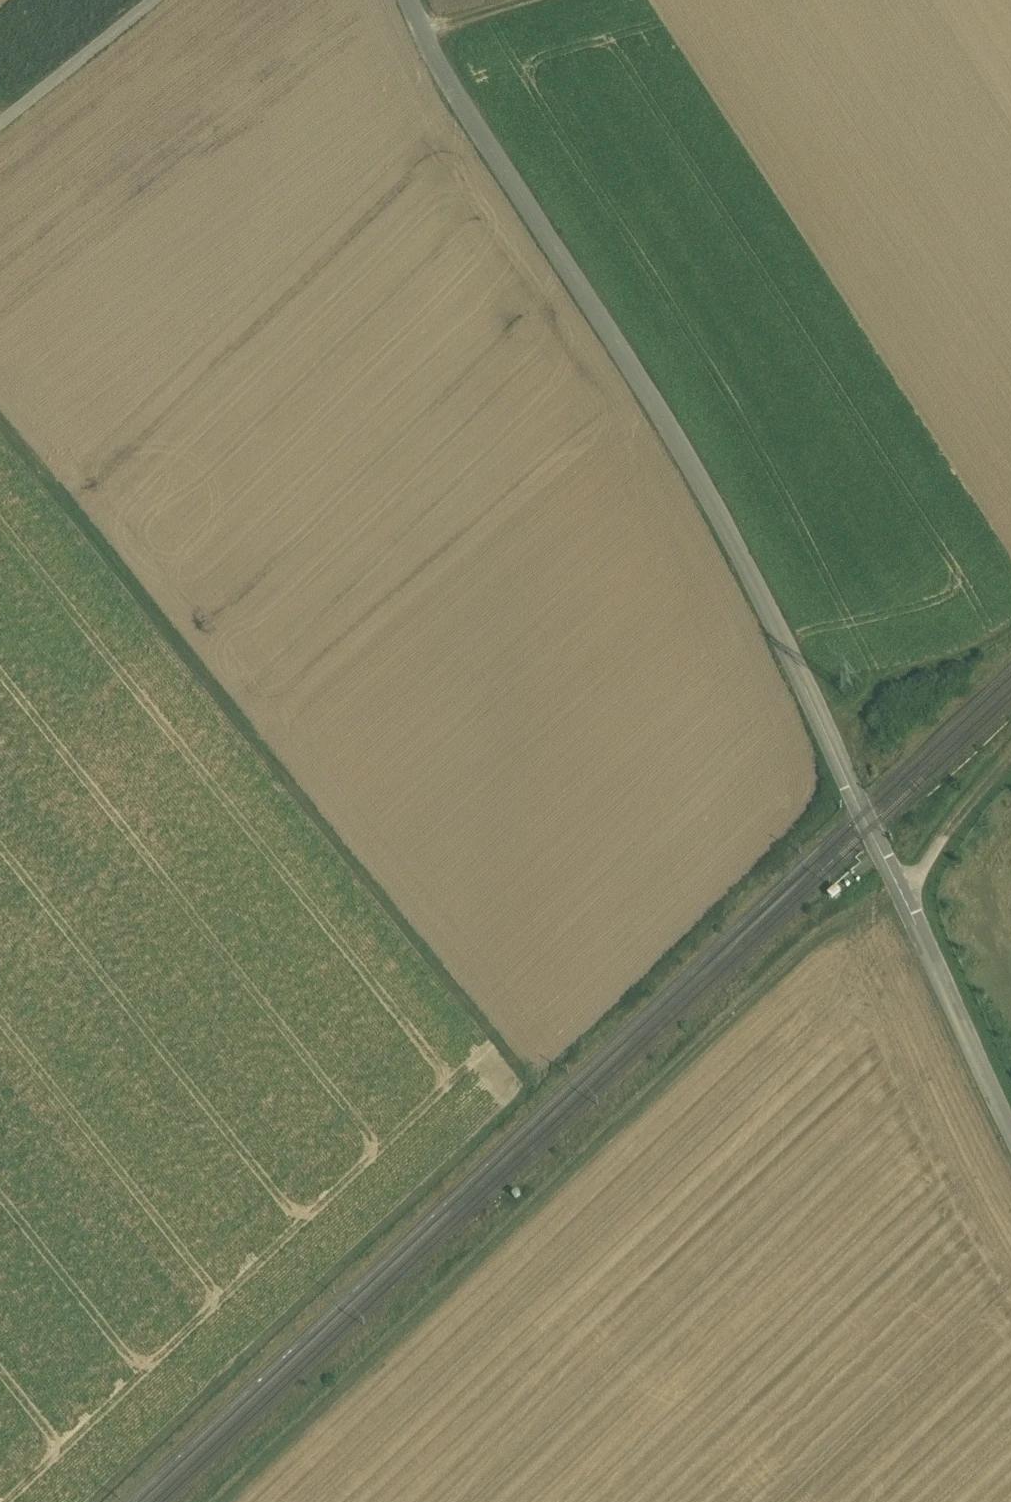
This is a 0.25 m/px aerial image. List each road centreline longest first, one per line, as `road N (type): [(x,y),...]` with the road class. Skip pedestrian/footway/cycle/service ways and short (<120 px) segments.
road 1 (unclassified): [(1010,1118),(761,590),(647,380),(457,94),(413,0)]
road 2 (track): [(223,1501),(894,872)]
road 3 (track): [(0,422),(517,1076)]
road 4 (track): [(0,125),(156,0)]
road 5 (track): [(905,893),(1010,757)]
road 6 (track): [(437,50),(599,0)]

